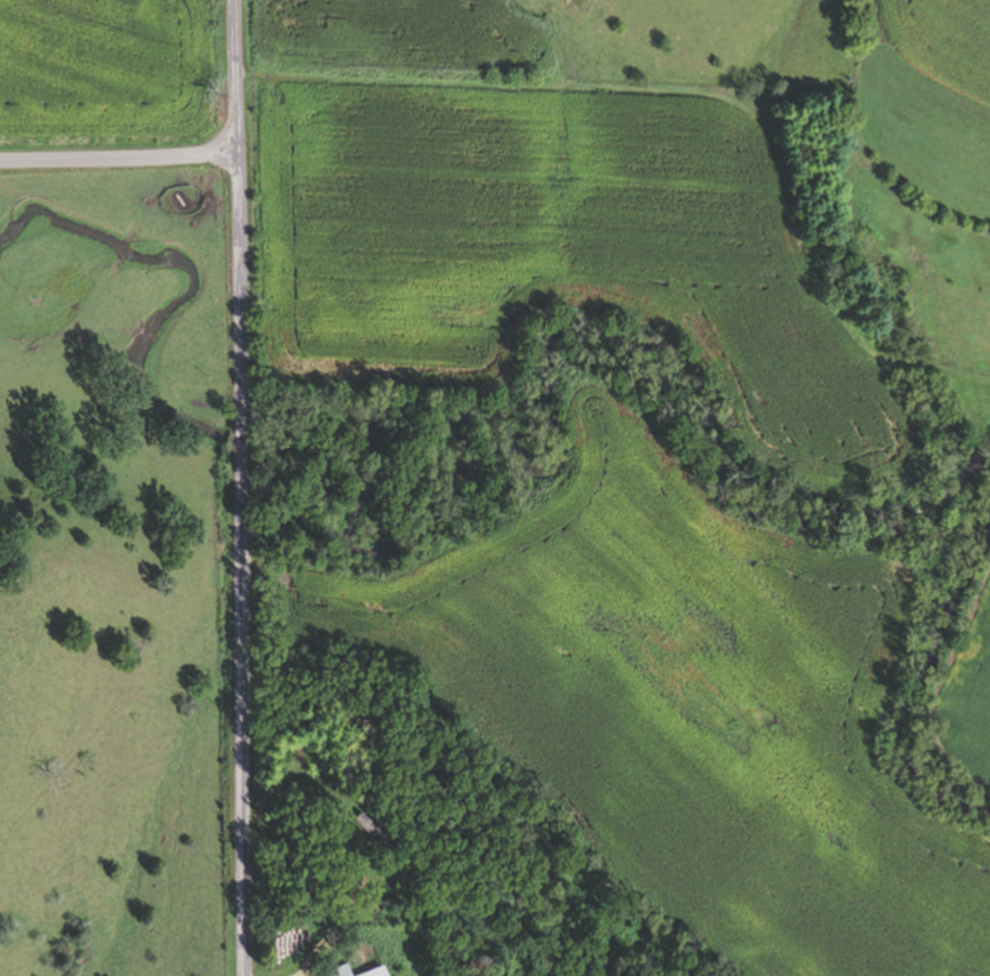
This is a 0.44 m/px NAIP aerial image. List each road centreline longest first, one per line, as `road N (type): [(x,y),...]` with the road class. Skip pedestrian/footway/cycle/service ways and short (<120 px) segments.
road 1 (track): [(989,386),(856,355),(840,338),(815,278),(772,139),(755,116),(719,100),(235,74)]
road 2 (residential): [(248,975),(236,155)]
road 3 (residential): [(236,155),(0,164)]
road 4 (residential): [(234,0),(236,155)]

